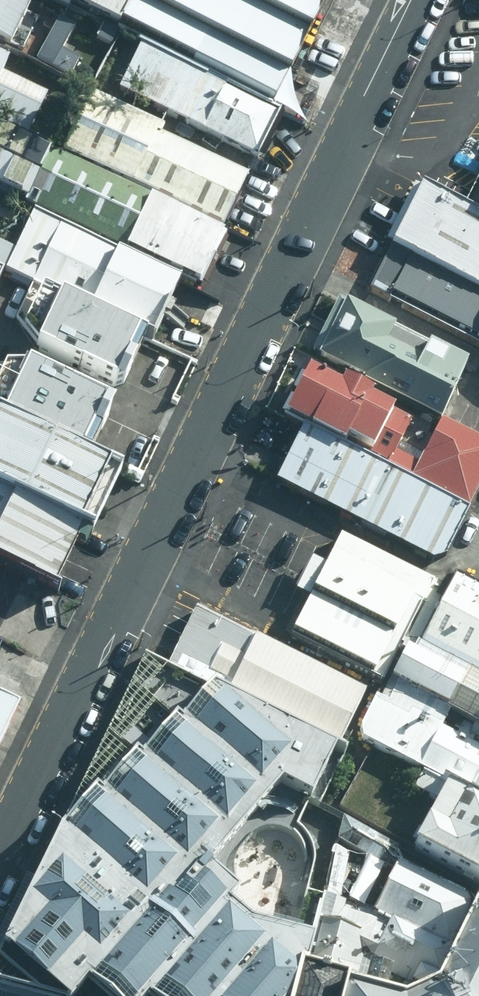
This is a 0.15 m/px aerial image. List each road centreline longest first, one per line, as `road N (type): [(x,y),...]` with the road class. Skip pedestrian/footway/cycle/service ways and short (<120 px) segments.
road 1 (residential): [(0,865),(419,0)]

